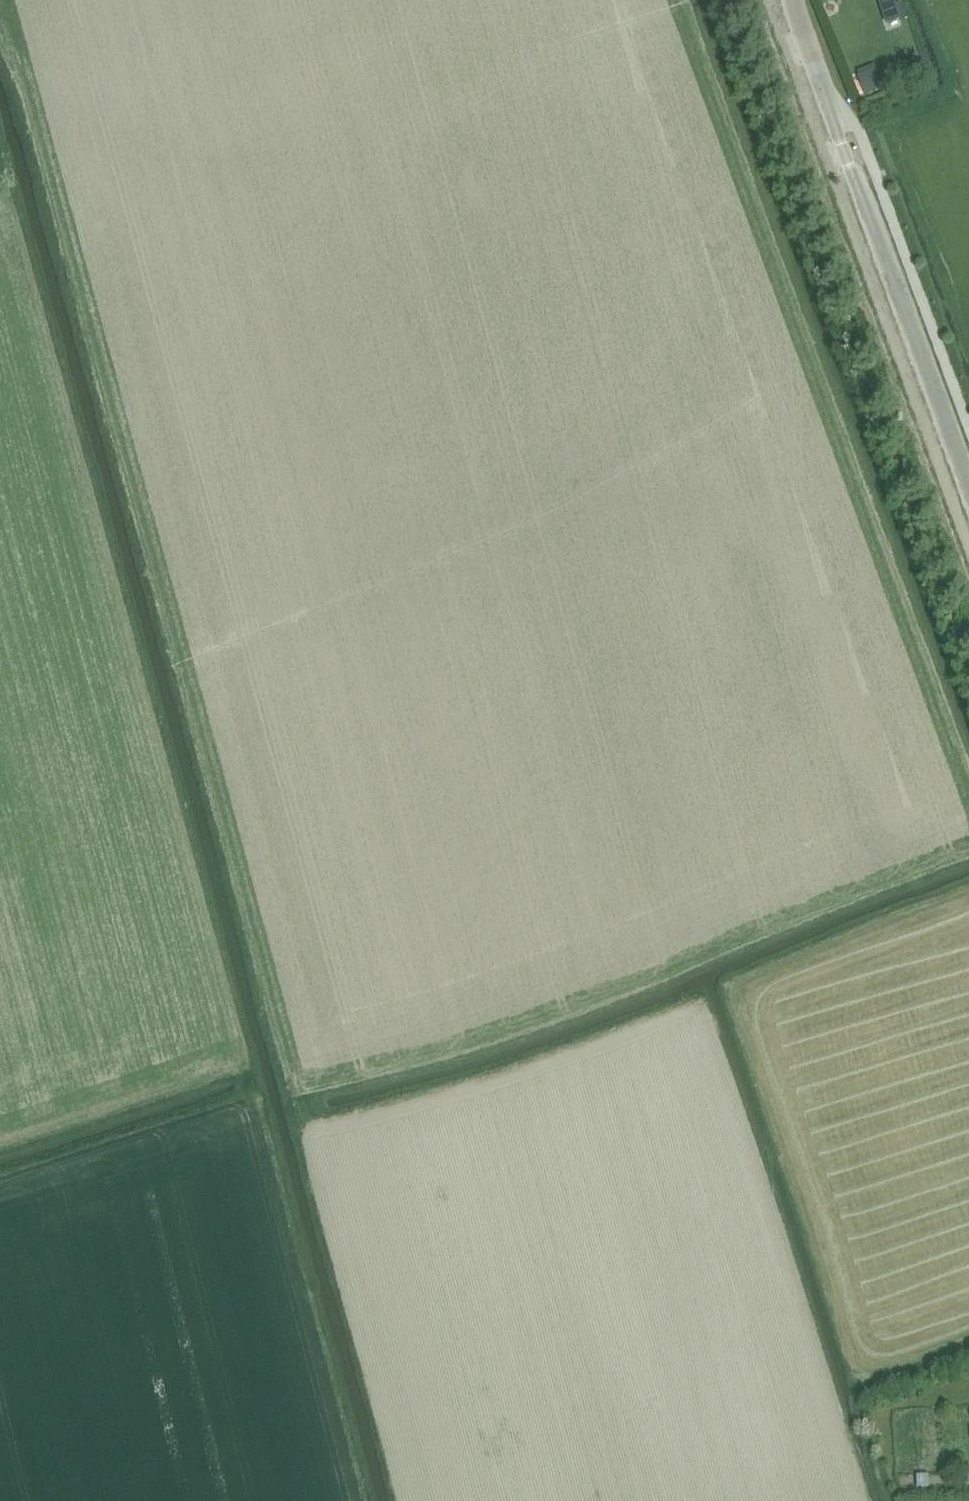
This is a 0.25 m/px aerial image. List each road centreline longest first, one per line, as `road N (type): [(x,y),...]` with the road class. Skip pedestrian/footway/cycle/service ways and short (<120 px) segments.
road 1 (tertiary): [(968,482),(791,0)]

